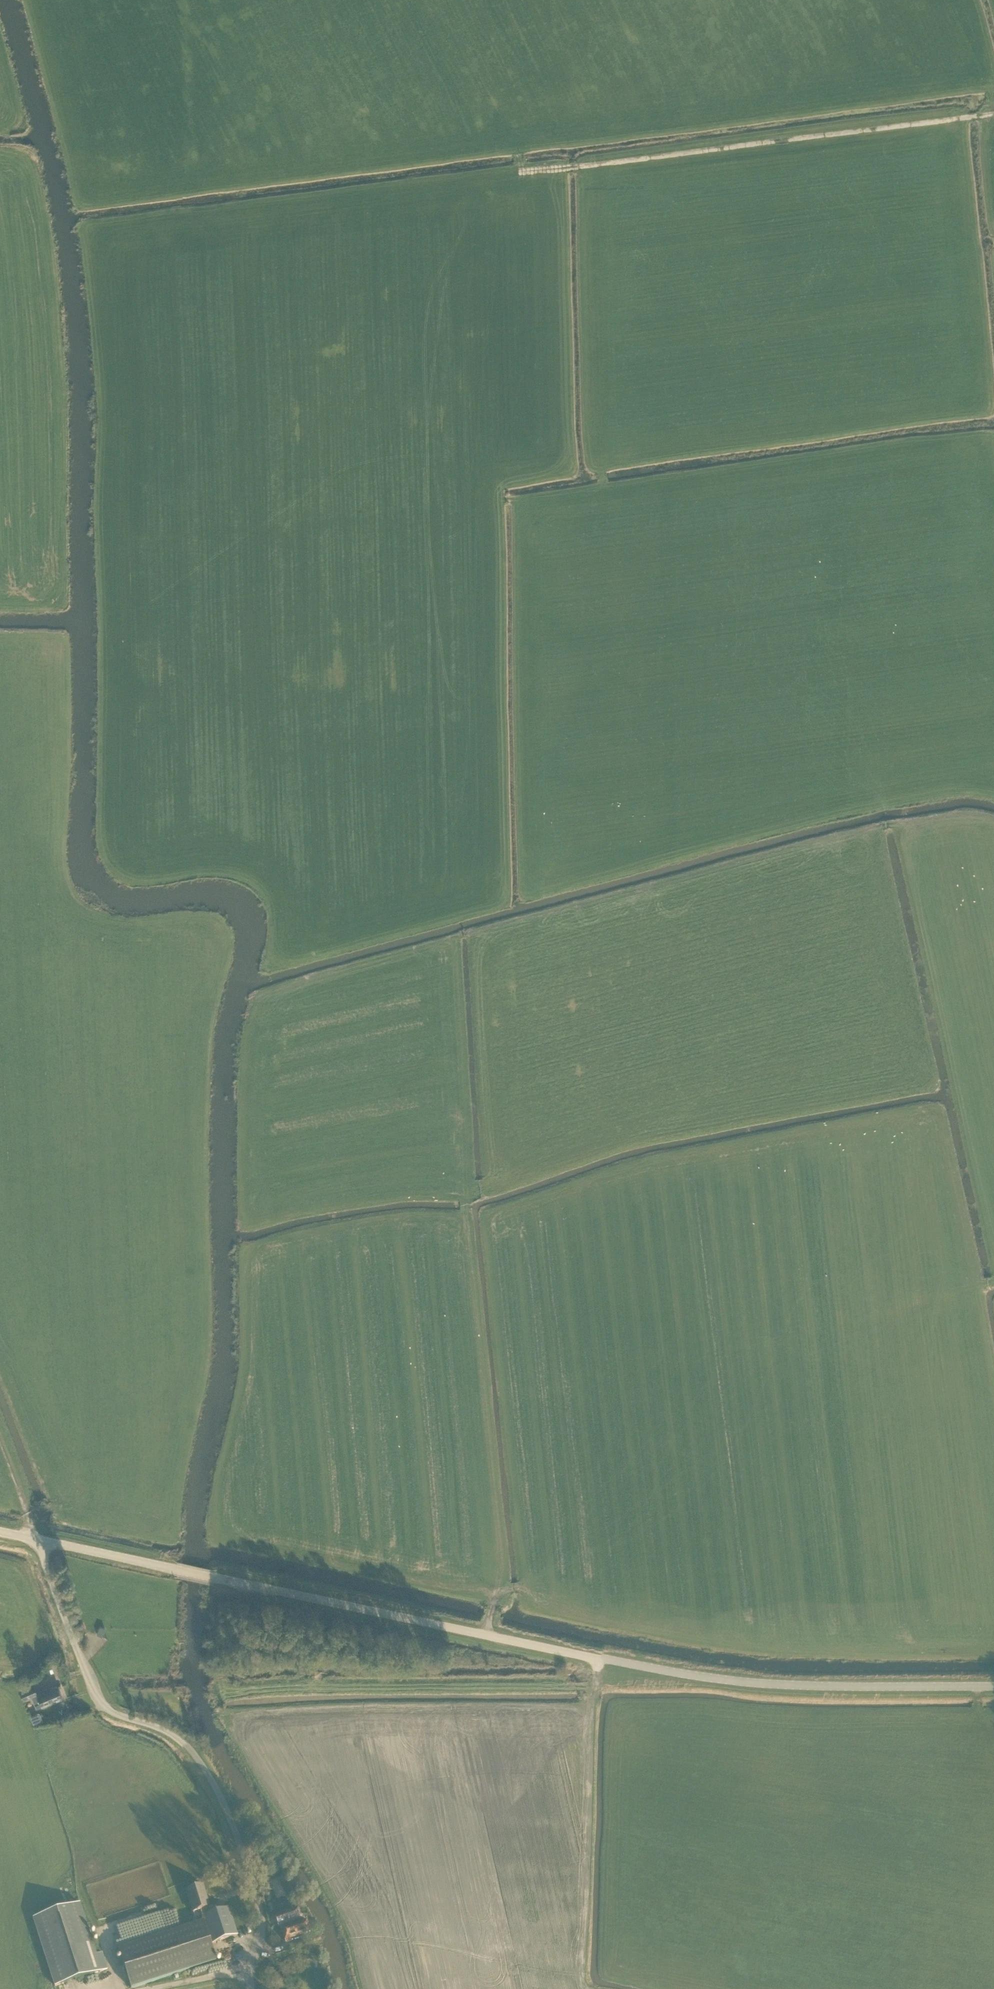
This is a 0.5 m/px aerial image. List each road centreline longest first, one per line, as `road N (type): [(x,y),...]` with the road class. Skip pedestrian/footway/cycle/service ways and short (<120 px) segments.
road 1 (tertiary): [(993,1687),(793,1687),(703,1677),(35,1539)]
road 2 (unclassified): [(251,1988),(262,1919),(224,1803),(179,1738),(100,1699),(35,1539)]

